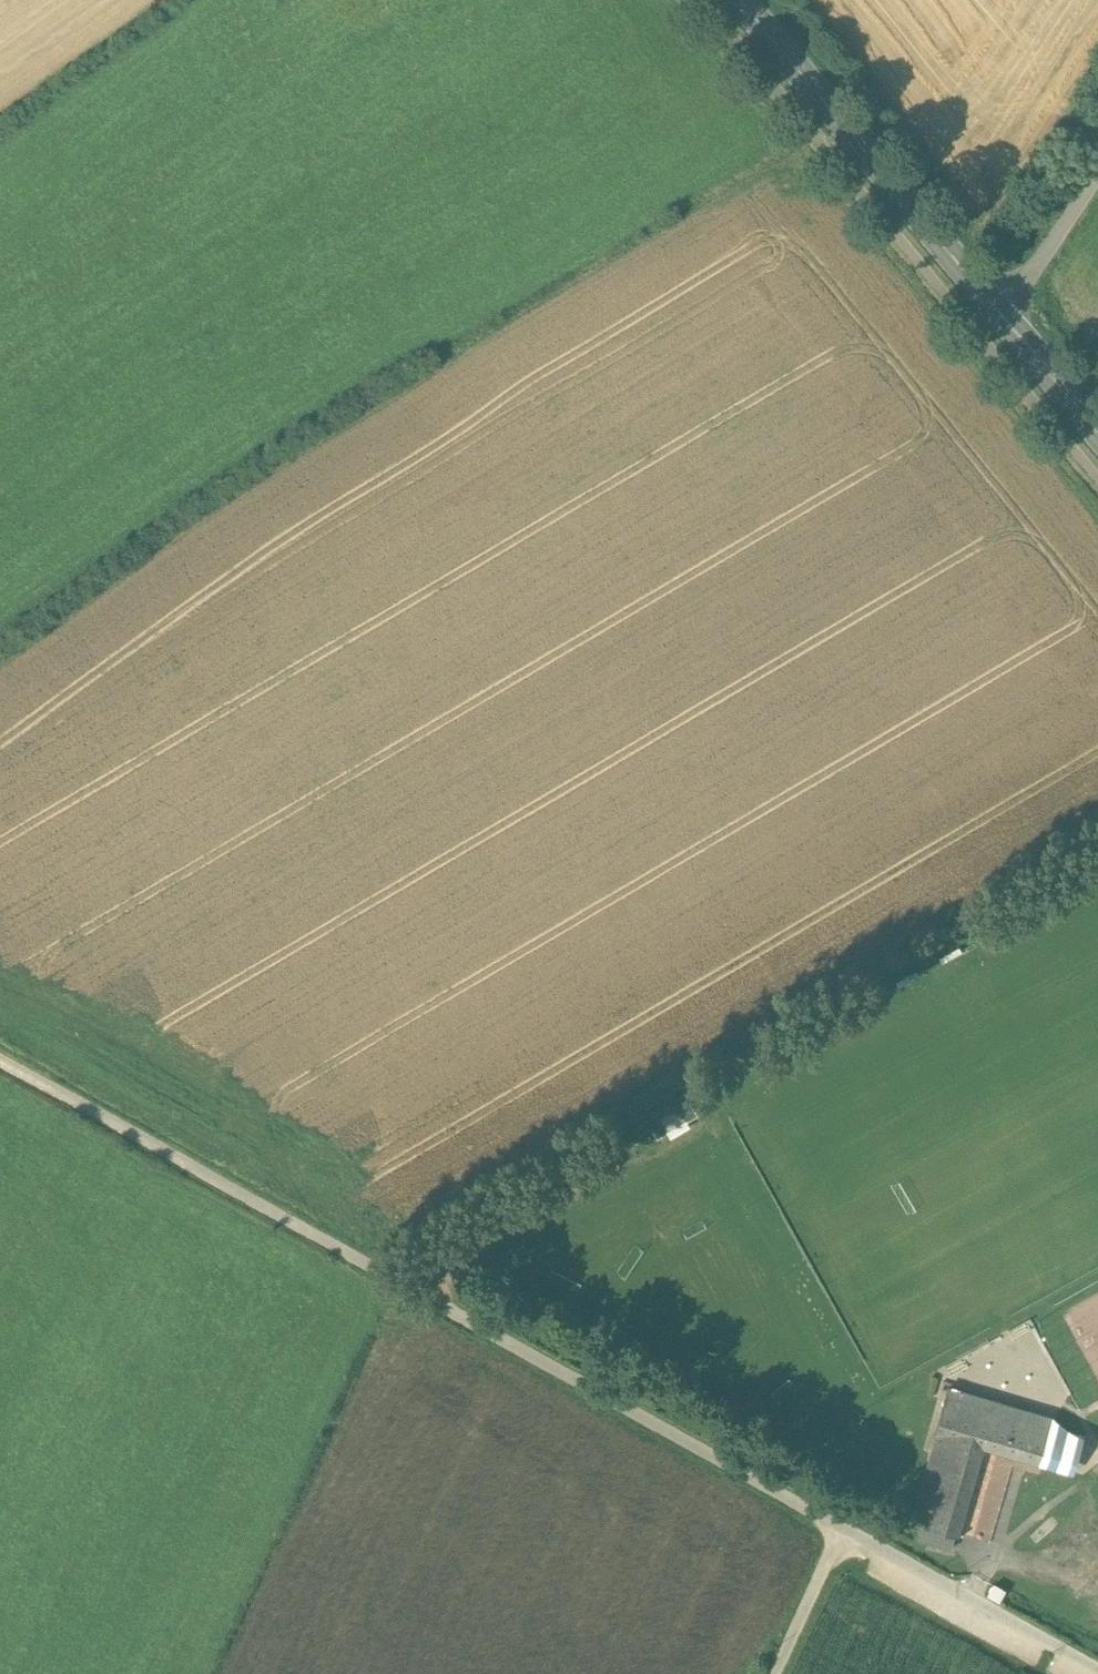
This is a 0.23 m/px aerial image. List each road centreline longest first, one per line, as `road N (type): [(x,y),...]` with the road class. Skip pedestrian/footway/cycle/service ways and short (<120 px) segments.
road 1 (residential): [(840,1529),(0,1061)]
road 2 (secondary): [(992,305),(745,0)]
road 3 (residential): [(1097,1672),(840,1529)]
road 4 (unclassified): [(992,305),(1016,294),(1097,170)]
road 5 (secondary): [(1097,430),(992,305)]
road 6 (unclassified): [(840,1529),(773,1673)]

